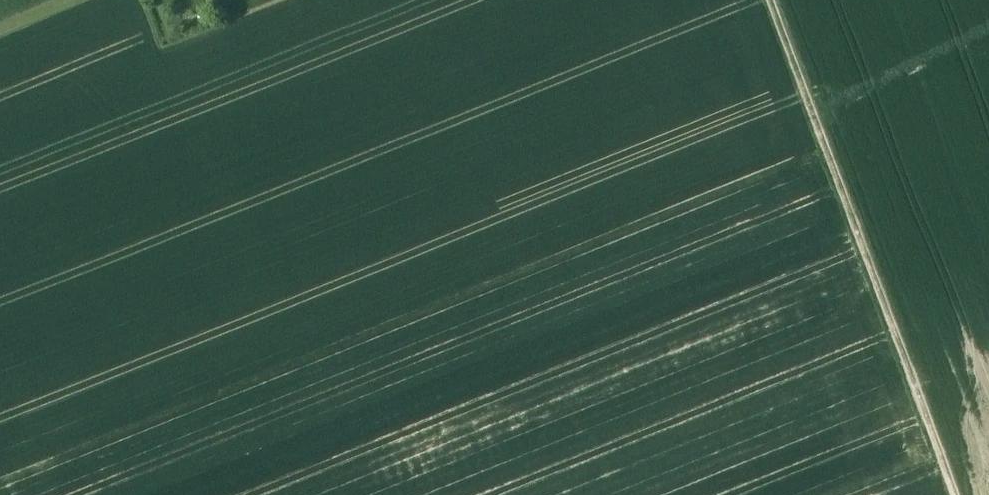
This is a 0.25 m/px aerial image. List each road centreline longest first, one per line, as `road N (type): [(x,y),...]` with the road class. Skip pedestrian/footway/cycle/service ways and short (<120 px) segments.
road 1 (track): [(954,494),(770,0)]

